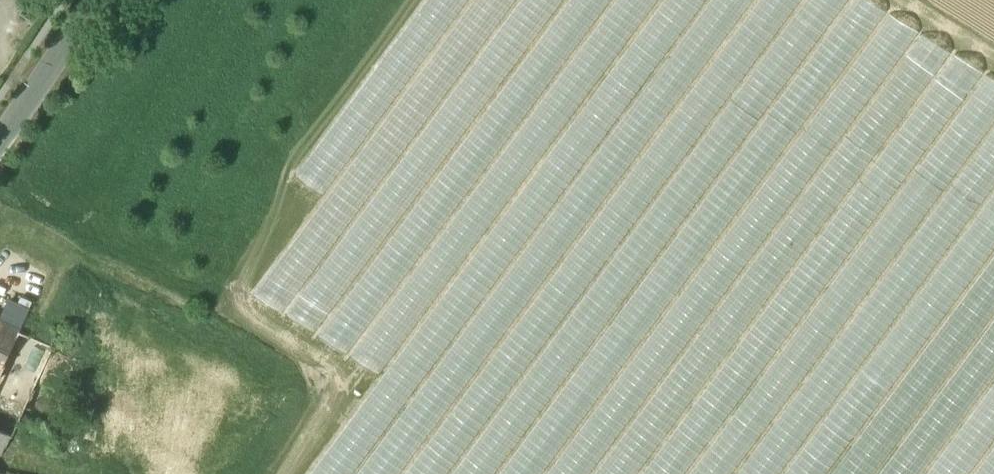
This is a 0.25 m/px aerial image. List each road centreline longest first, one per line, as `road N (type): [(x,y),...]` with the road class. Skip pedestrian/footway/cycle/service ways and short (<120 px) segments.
road 1 (unclassified): [(94,0),(0,144)]

